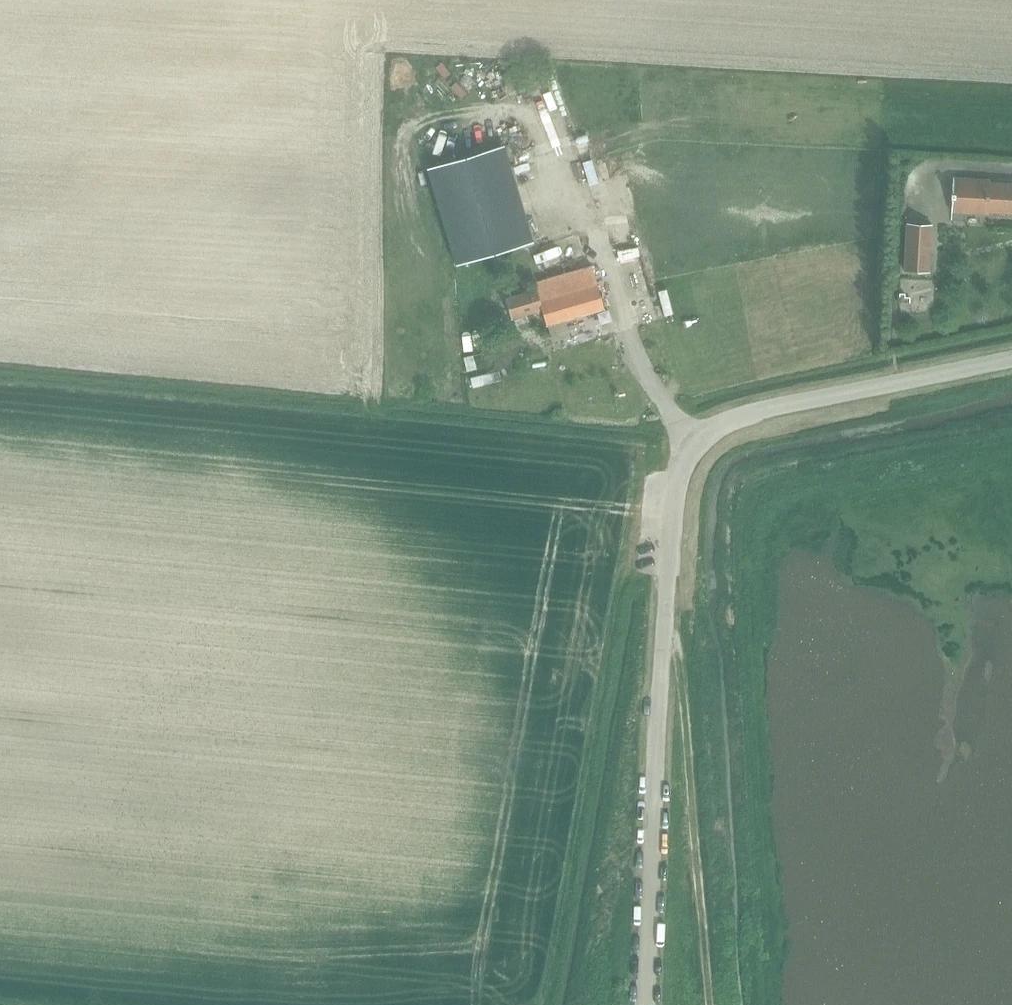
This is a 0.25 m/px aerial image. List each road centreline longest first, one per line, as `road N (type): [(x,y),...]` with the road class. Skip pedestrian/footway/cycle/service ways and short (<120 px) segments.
road 1 (unclassified): [(651,1004),(684,457),(703,430),(733,417),(1011,357)]

